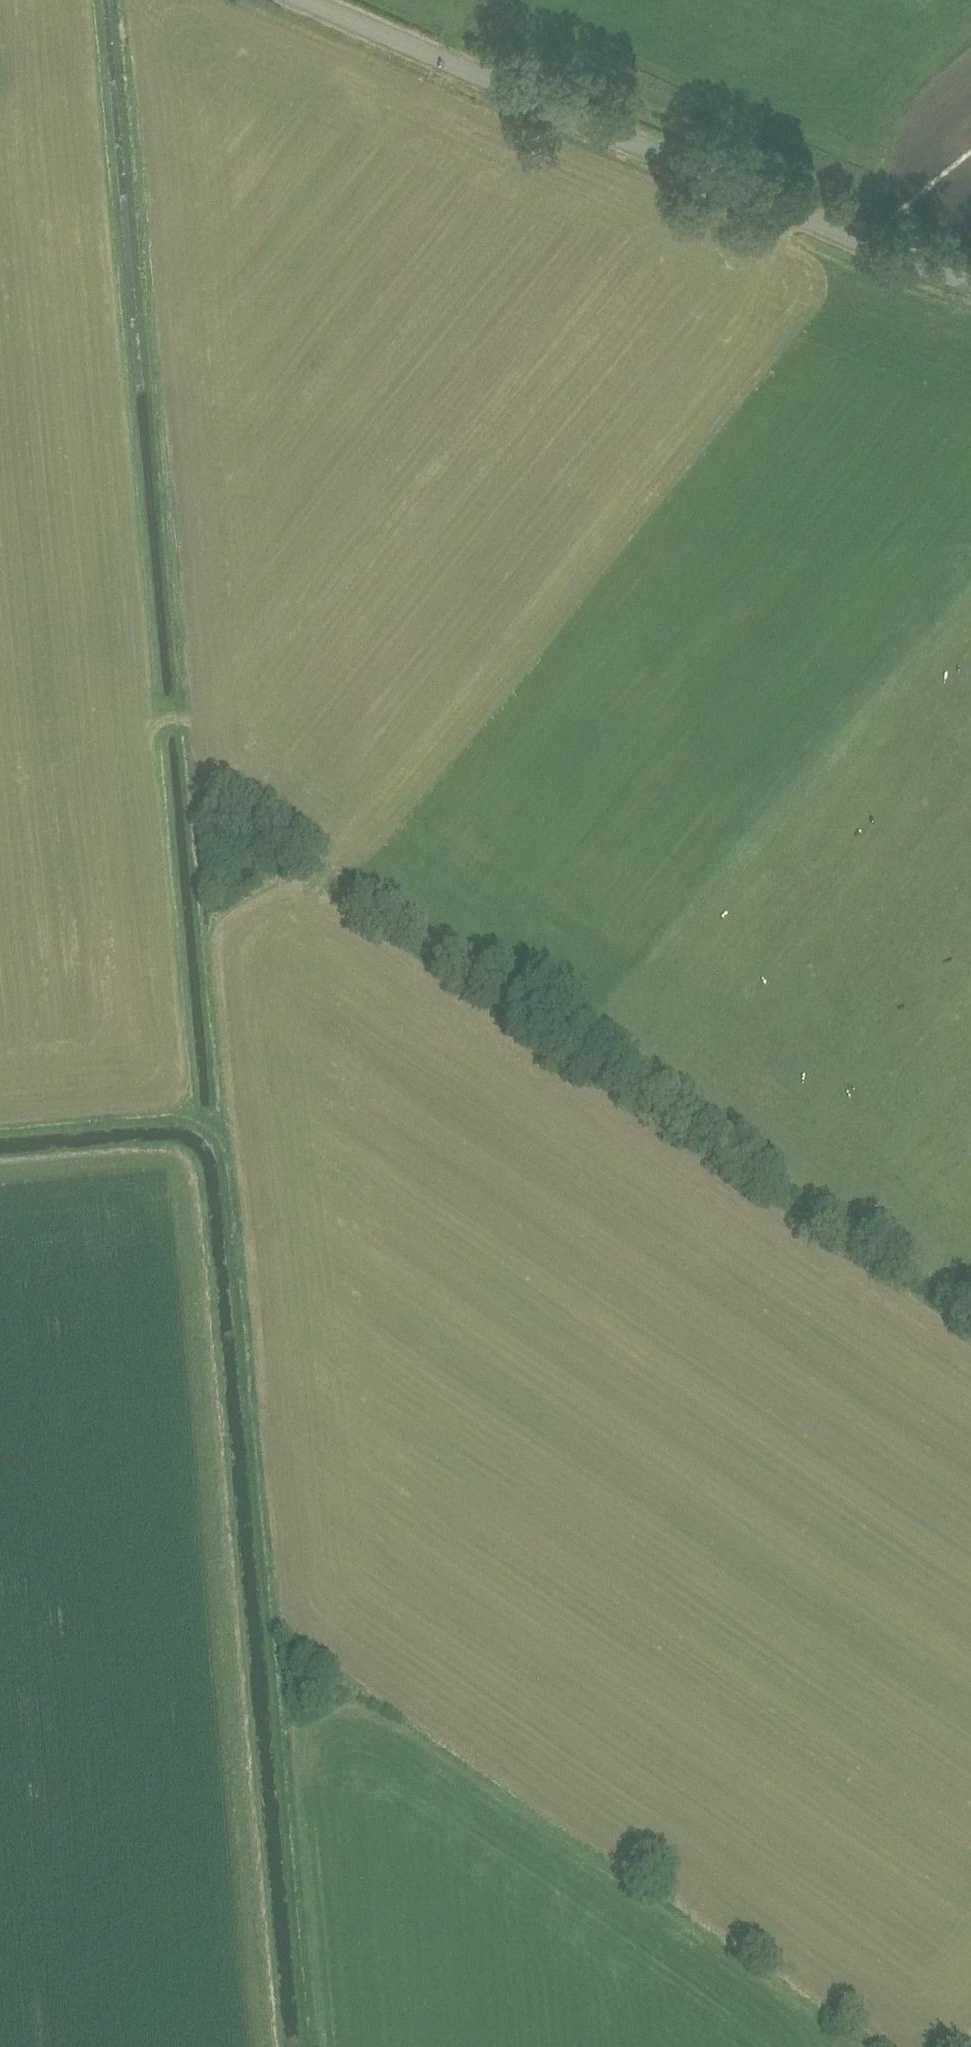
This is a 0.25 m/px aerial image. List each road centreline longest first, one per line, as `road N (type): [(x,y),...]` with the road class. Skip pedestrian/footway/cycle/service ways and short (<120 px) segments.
road 1 (unclassified): [(970,283),(880,253),(301,0)]

